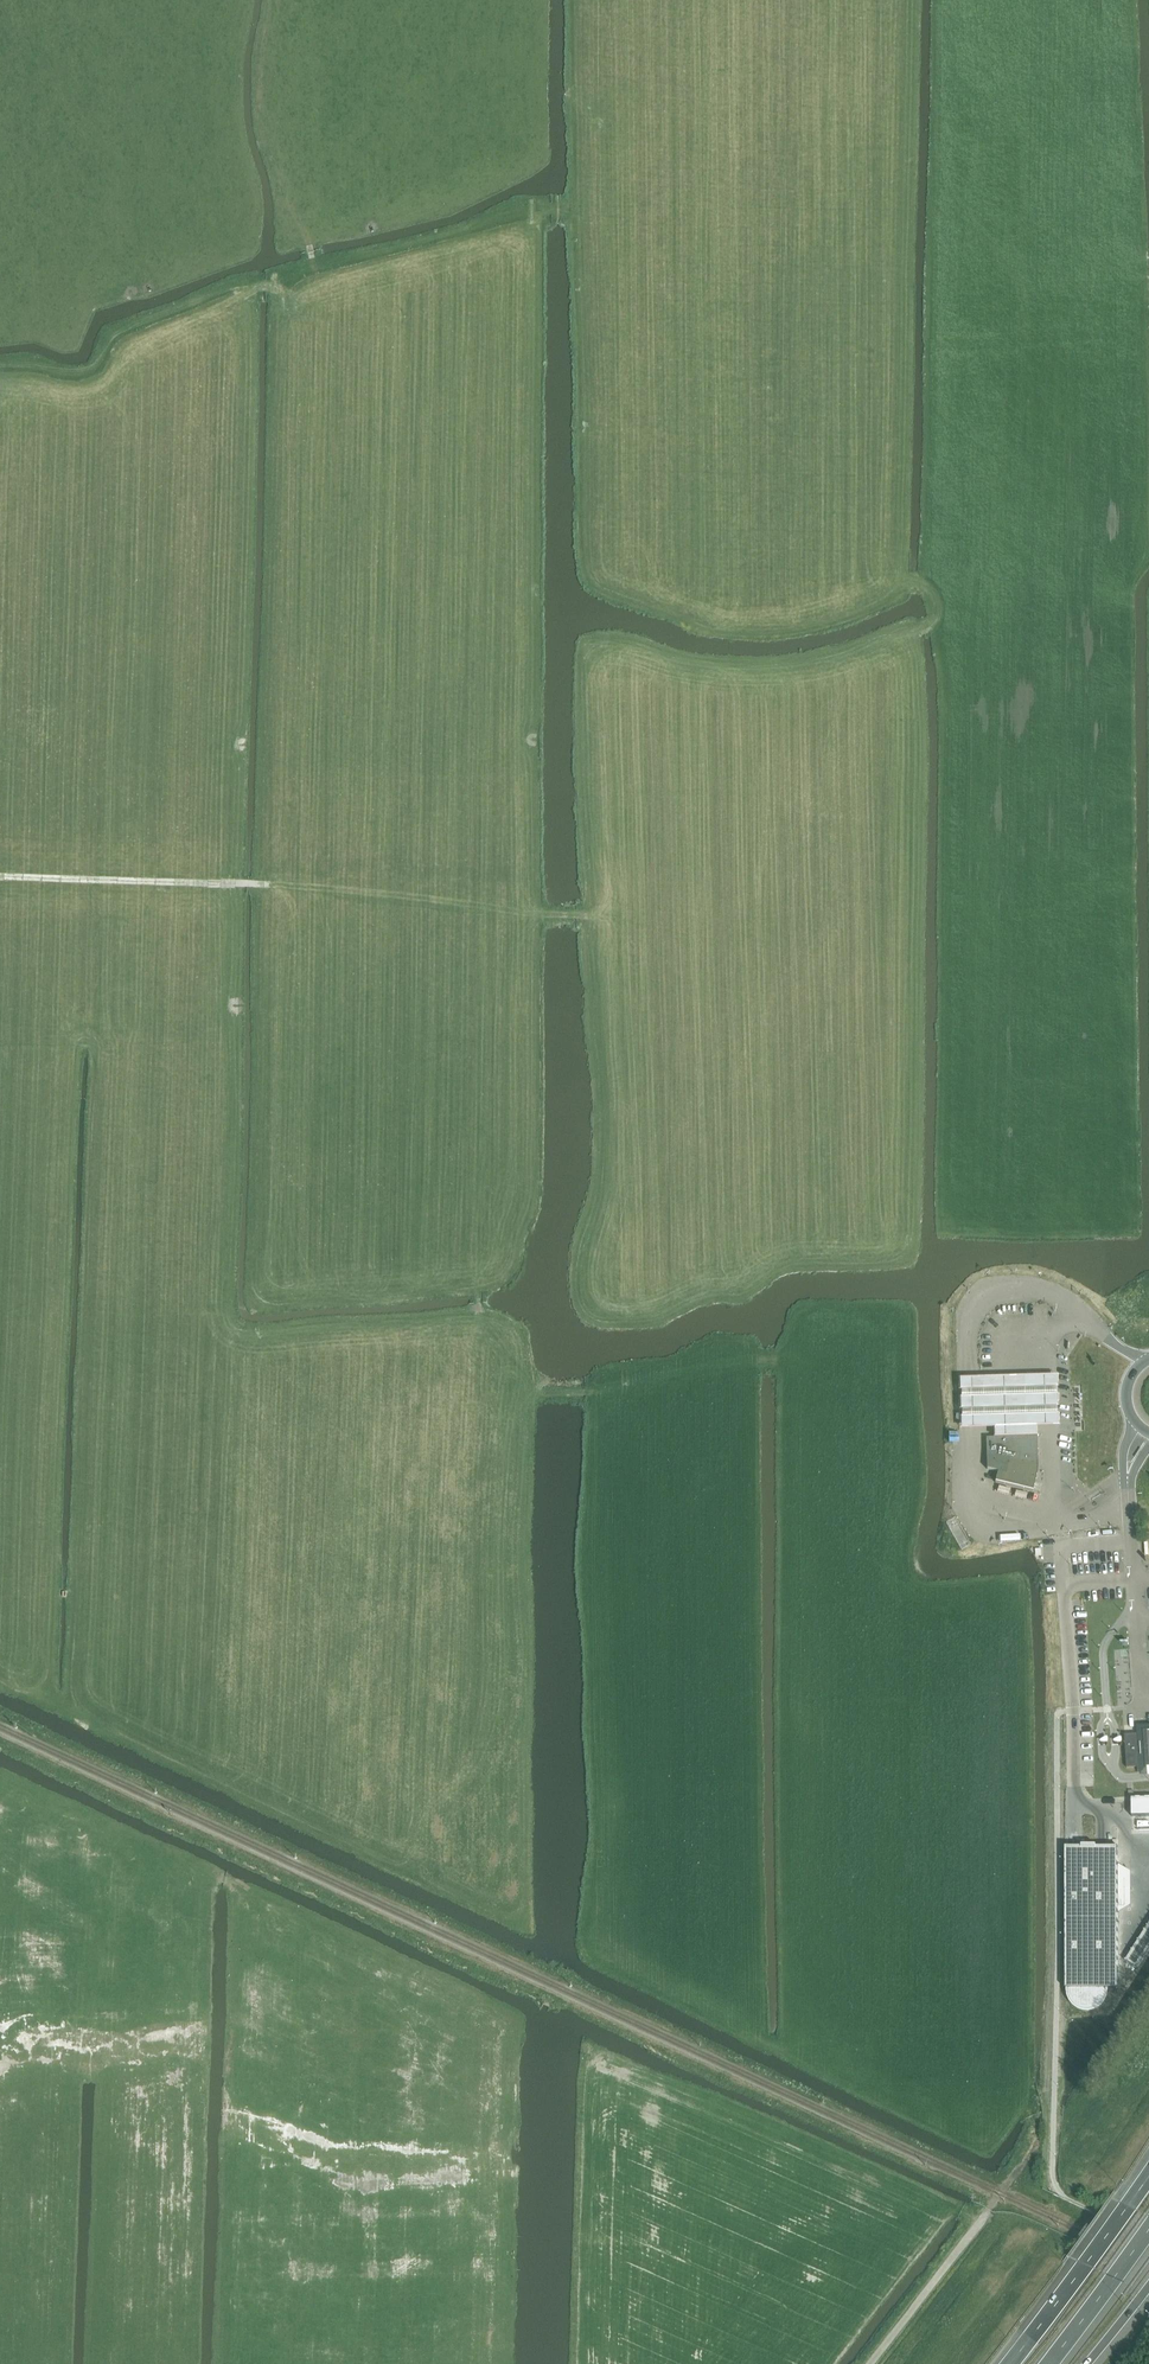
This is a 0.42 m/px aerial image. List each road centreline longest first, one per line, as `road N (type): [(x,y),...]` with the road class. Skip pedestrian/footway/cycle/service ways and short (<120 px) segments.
road 1 (track): [(255,884),(0,876)]
road 2 (motorway): [(1148,2176),(1012,2363)]
road 3 (motorway): [(1050,2363),(1148,2231)]

